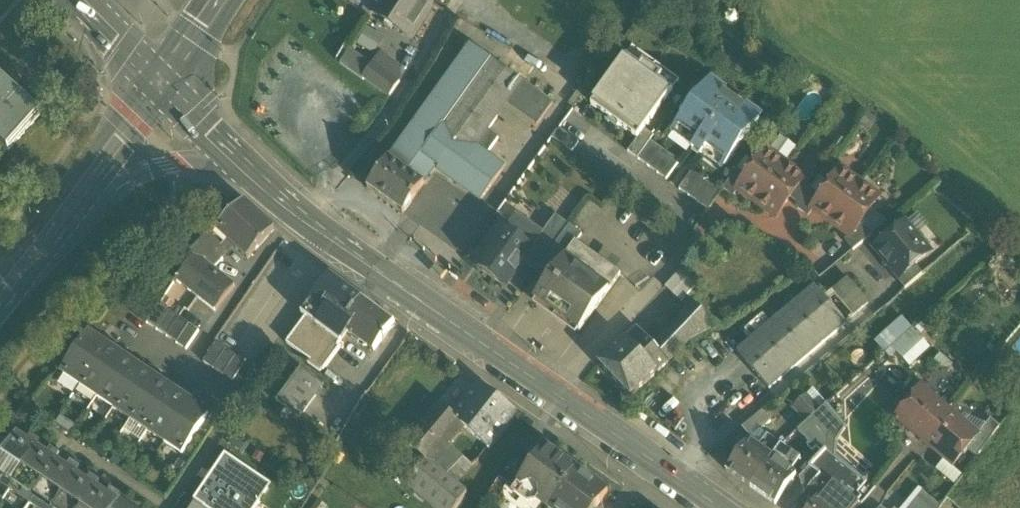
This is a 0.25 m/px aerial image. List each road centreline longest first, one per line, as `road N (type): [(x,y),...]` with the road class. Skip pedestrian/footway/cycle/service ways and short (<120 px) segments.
road 1 (secondary): [(244,166),(436,316),(720,507)]
road 2 (secondary): [(87,191),(182,165),(244,166)]
road 3 (secondary): [(87,191),(0,301)]
road 4 (secondary): [(159,89),(87,191)]
road 5 (secondary): [(76,0),(159,89)]

